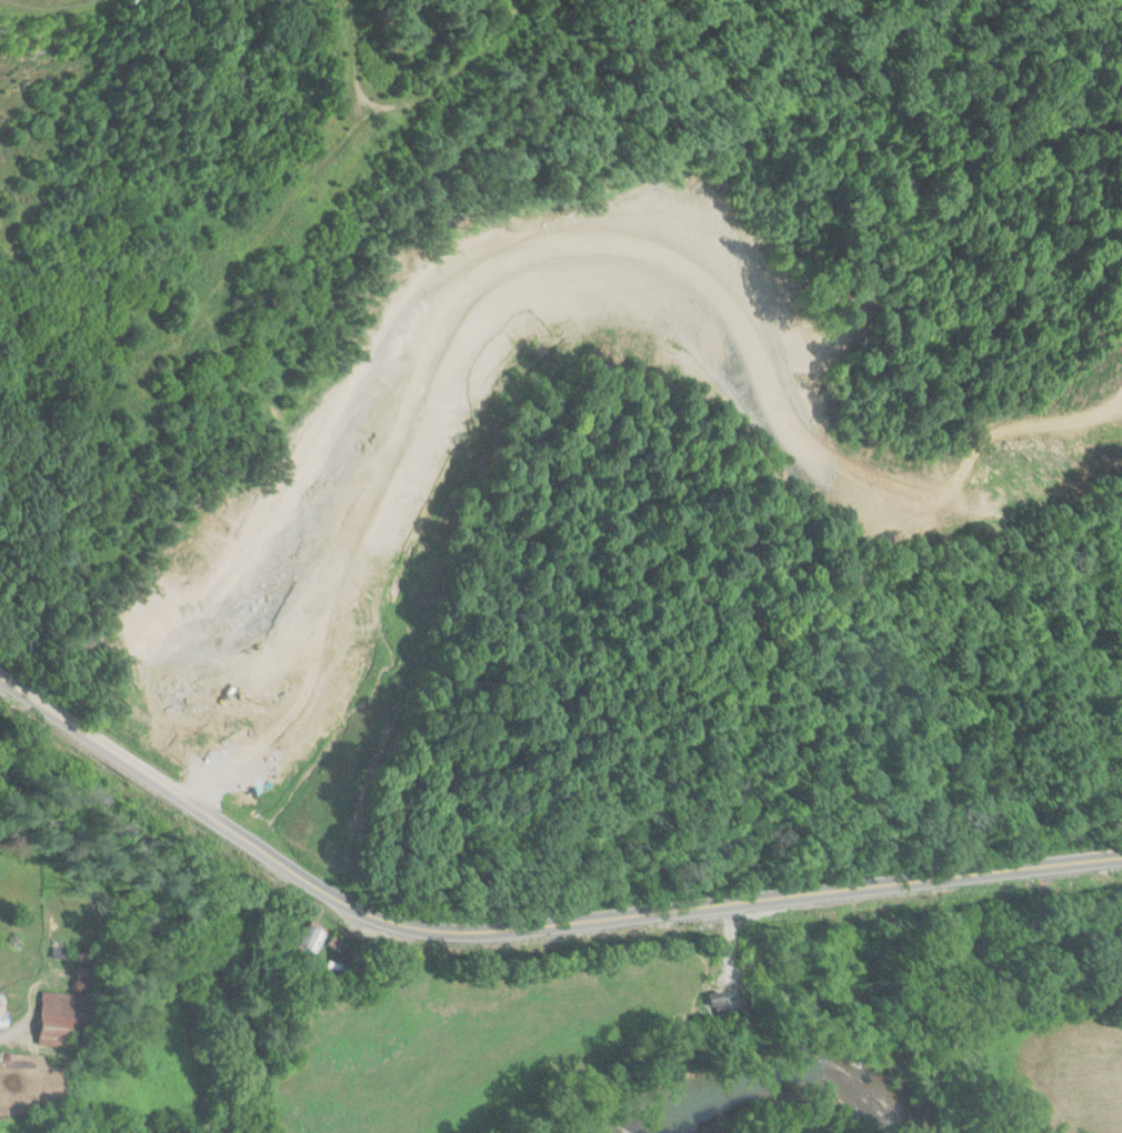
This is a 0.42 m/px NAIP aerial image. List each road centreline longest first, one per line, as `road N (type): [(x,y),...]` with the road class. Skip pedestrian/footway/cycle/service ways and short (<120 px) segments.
road 1 (tertiary): [(1121,857),(495,929),(397,923),(312,885),(0,676)]
road 2 (track): [(362,107),(198,309),(223,367),(281,410)]
road 3 (track): [(352,0),(348,53),(362,107),(391,106),(435,82),(509,0)]

